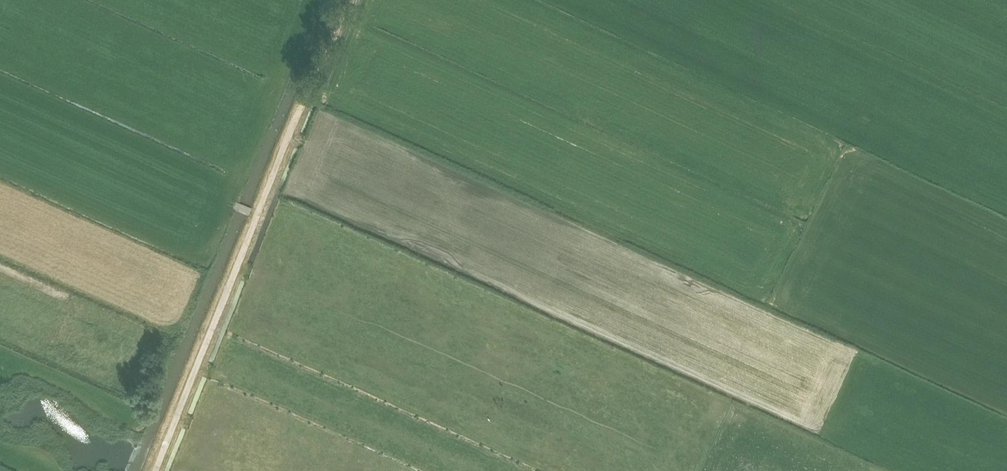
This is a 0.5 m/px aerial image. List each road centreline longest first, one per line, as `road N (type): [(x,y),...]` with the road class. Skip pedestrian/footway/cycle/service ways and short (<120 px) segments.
road 1 (unclassified): [(153,470),(345,0)]

